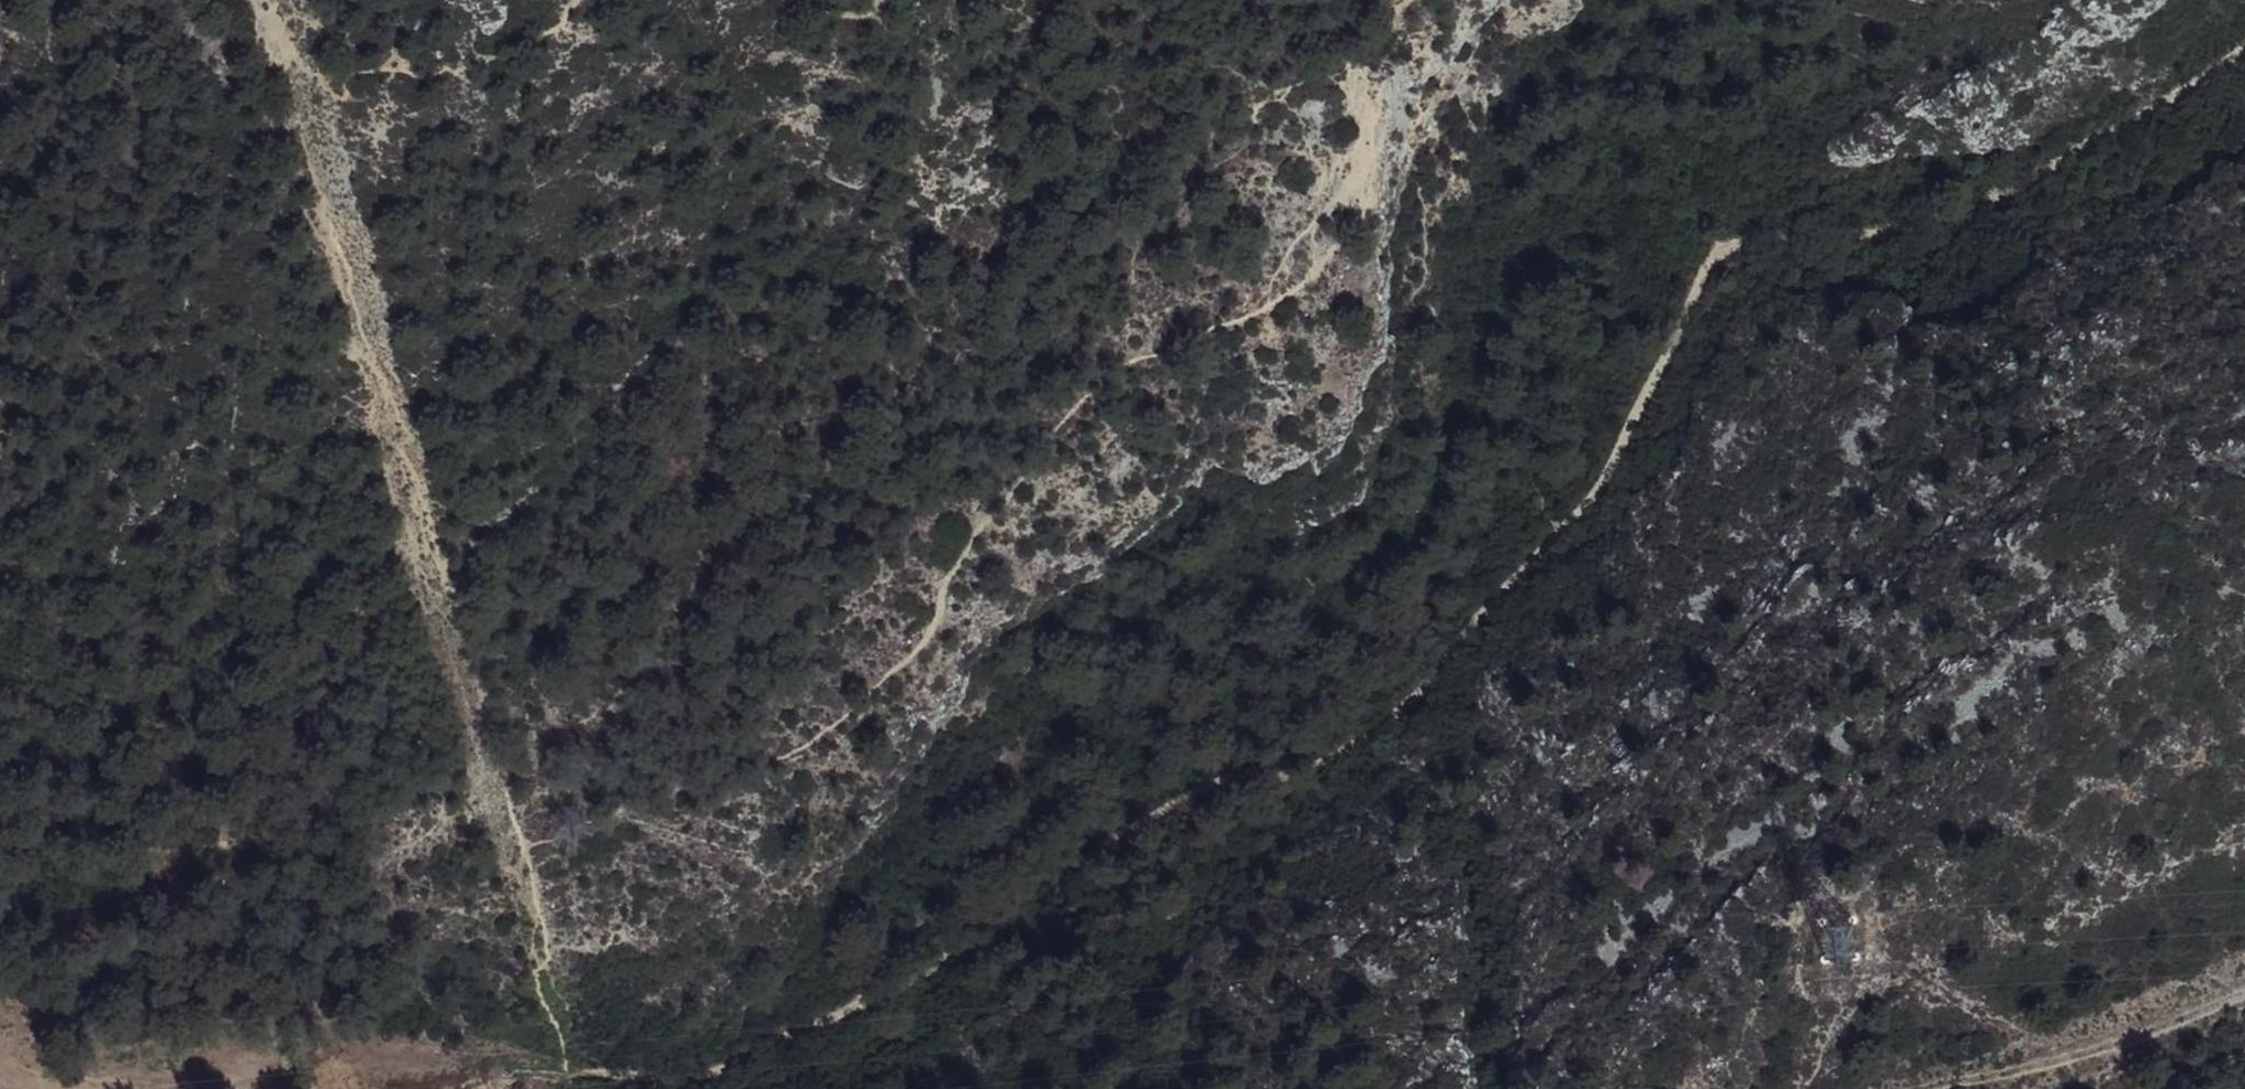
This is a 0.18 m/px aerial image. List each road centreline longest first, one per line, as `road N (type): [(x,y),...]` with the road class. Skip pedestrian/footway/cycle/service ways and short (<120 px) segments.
road 1 (track): [(1953,1088),(2094,1058),(2244,1003)]

